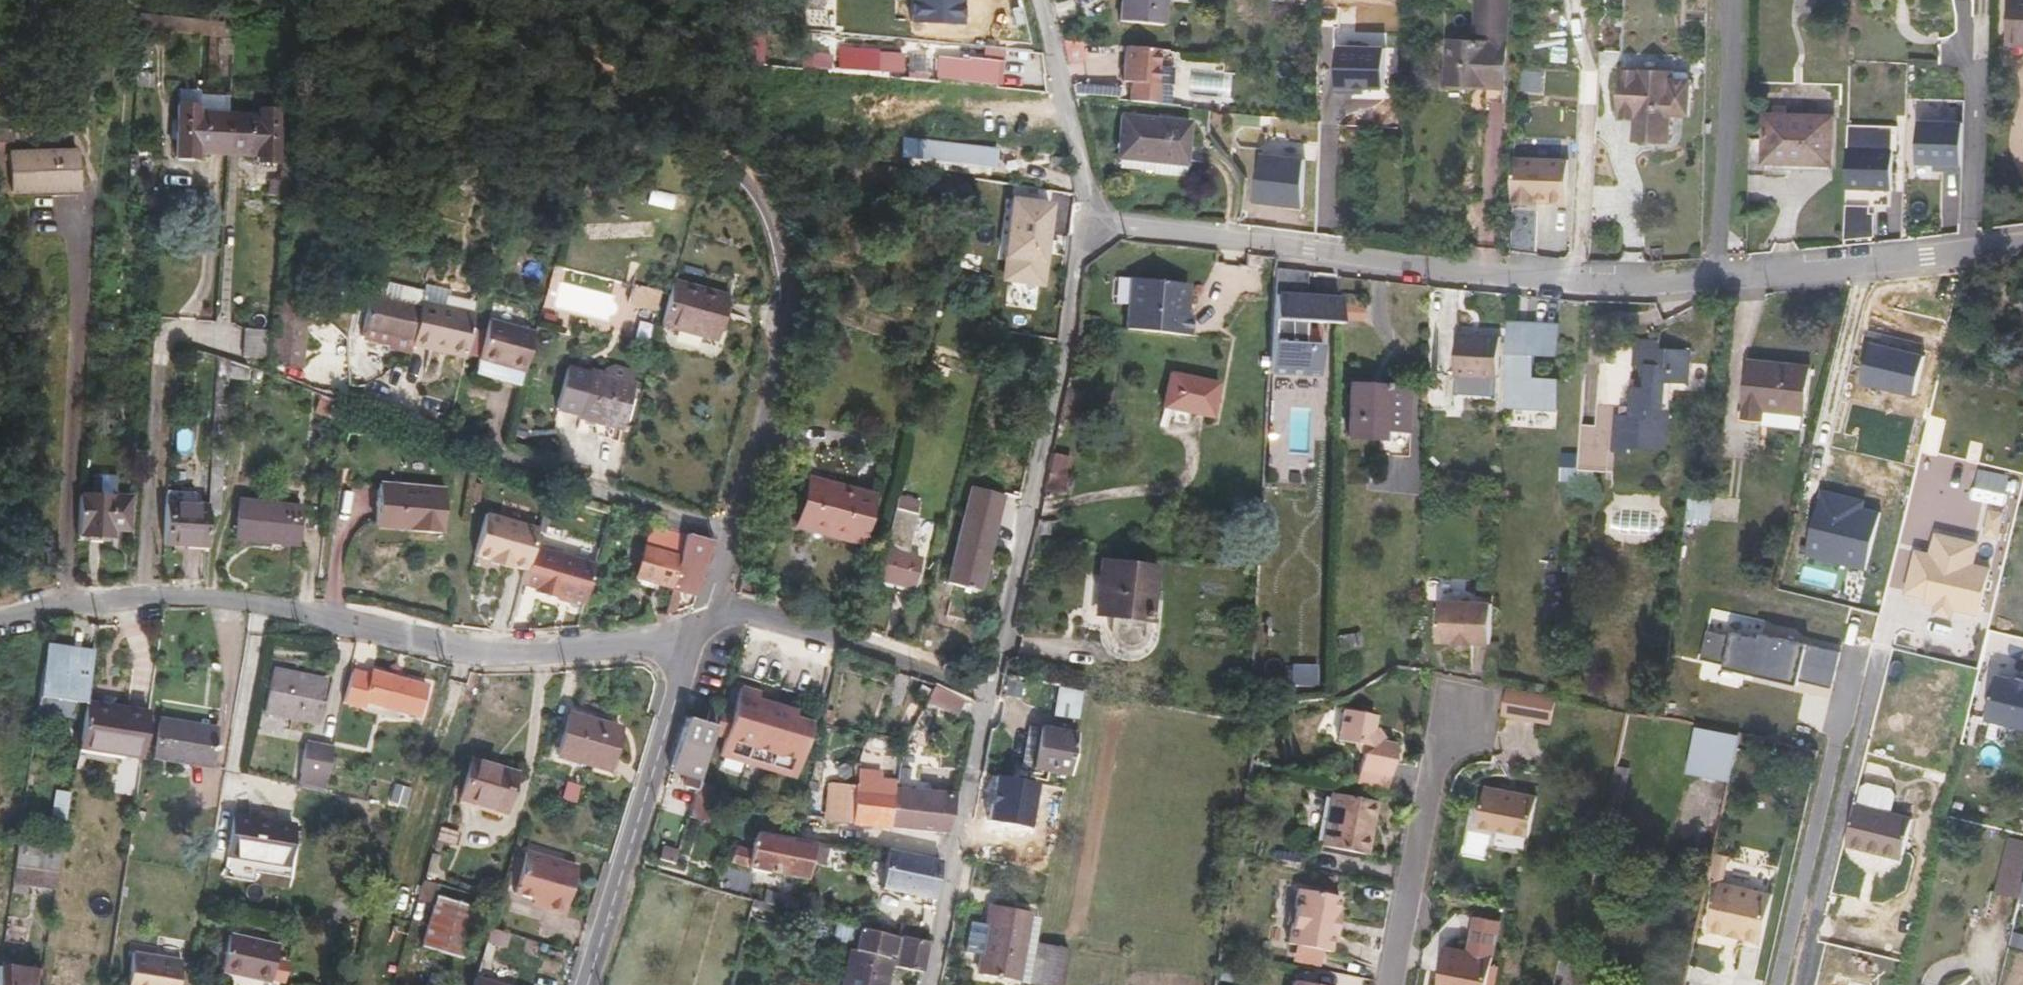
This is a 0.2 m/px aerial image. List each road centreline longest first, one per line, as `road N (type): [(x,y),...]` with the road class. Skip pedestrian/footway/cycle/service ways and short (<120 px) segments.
road 1 (residential): [(2022,243),(1750,276),(1605,283),(1079,224)]
road 2 (residential): [(696,630),(663,640),(462,655),(257,606),(147,592),(0,629)]
road 3 (residential): [(696,630),(587,984)]

